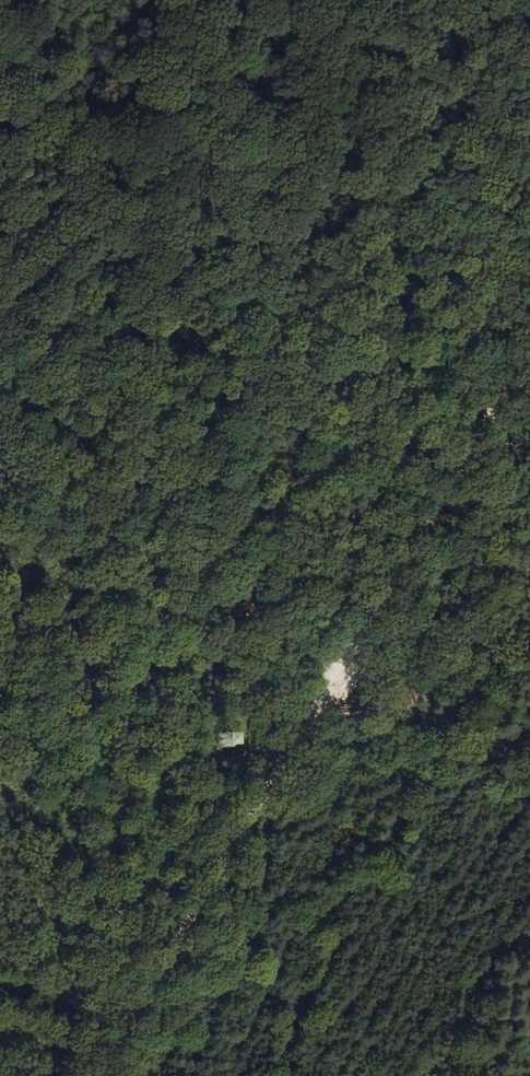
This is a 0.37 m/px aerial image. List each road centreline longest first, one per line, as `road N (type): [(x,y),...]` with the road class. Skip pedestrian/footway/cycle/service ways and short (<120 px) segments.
road 1 (track): [(529,348),(100,1075)]
road 2 (track): [(339,672),(0,460)]

